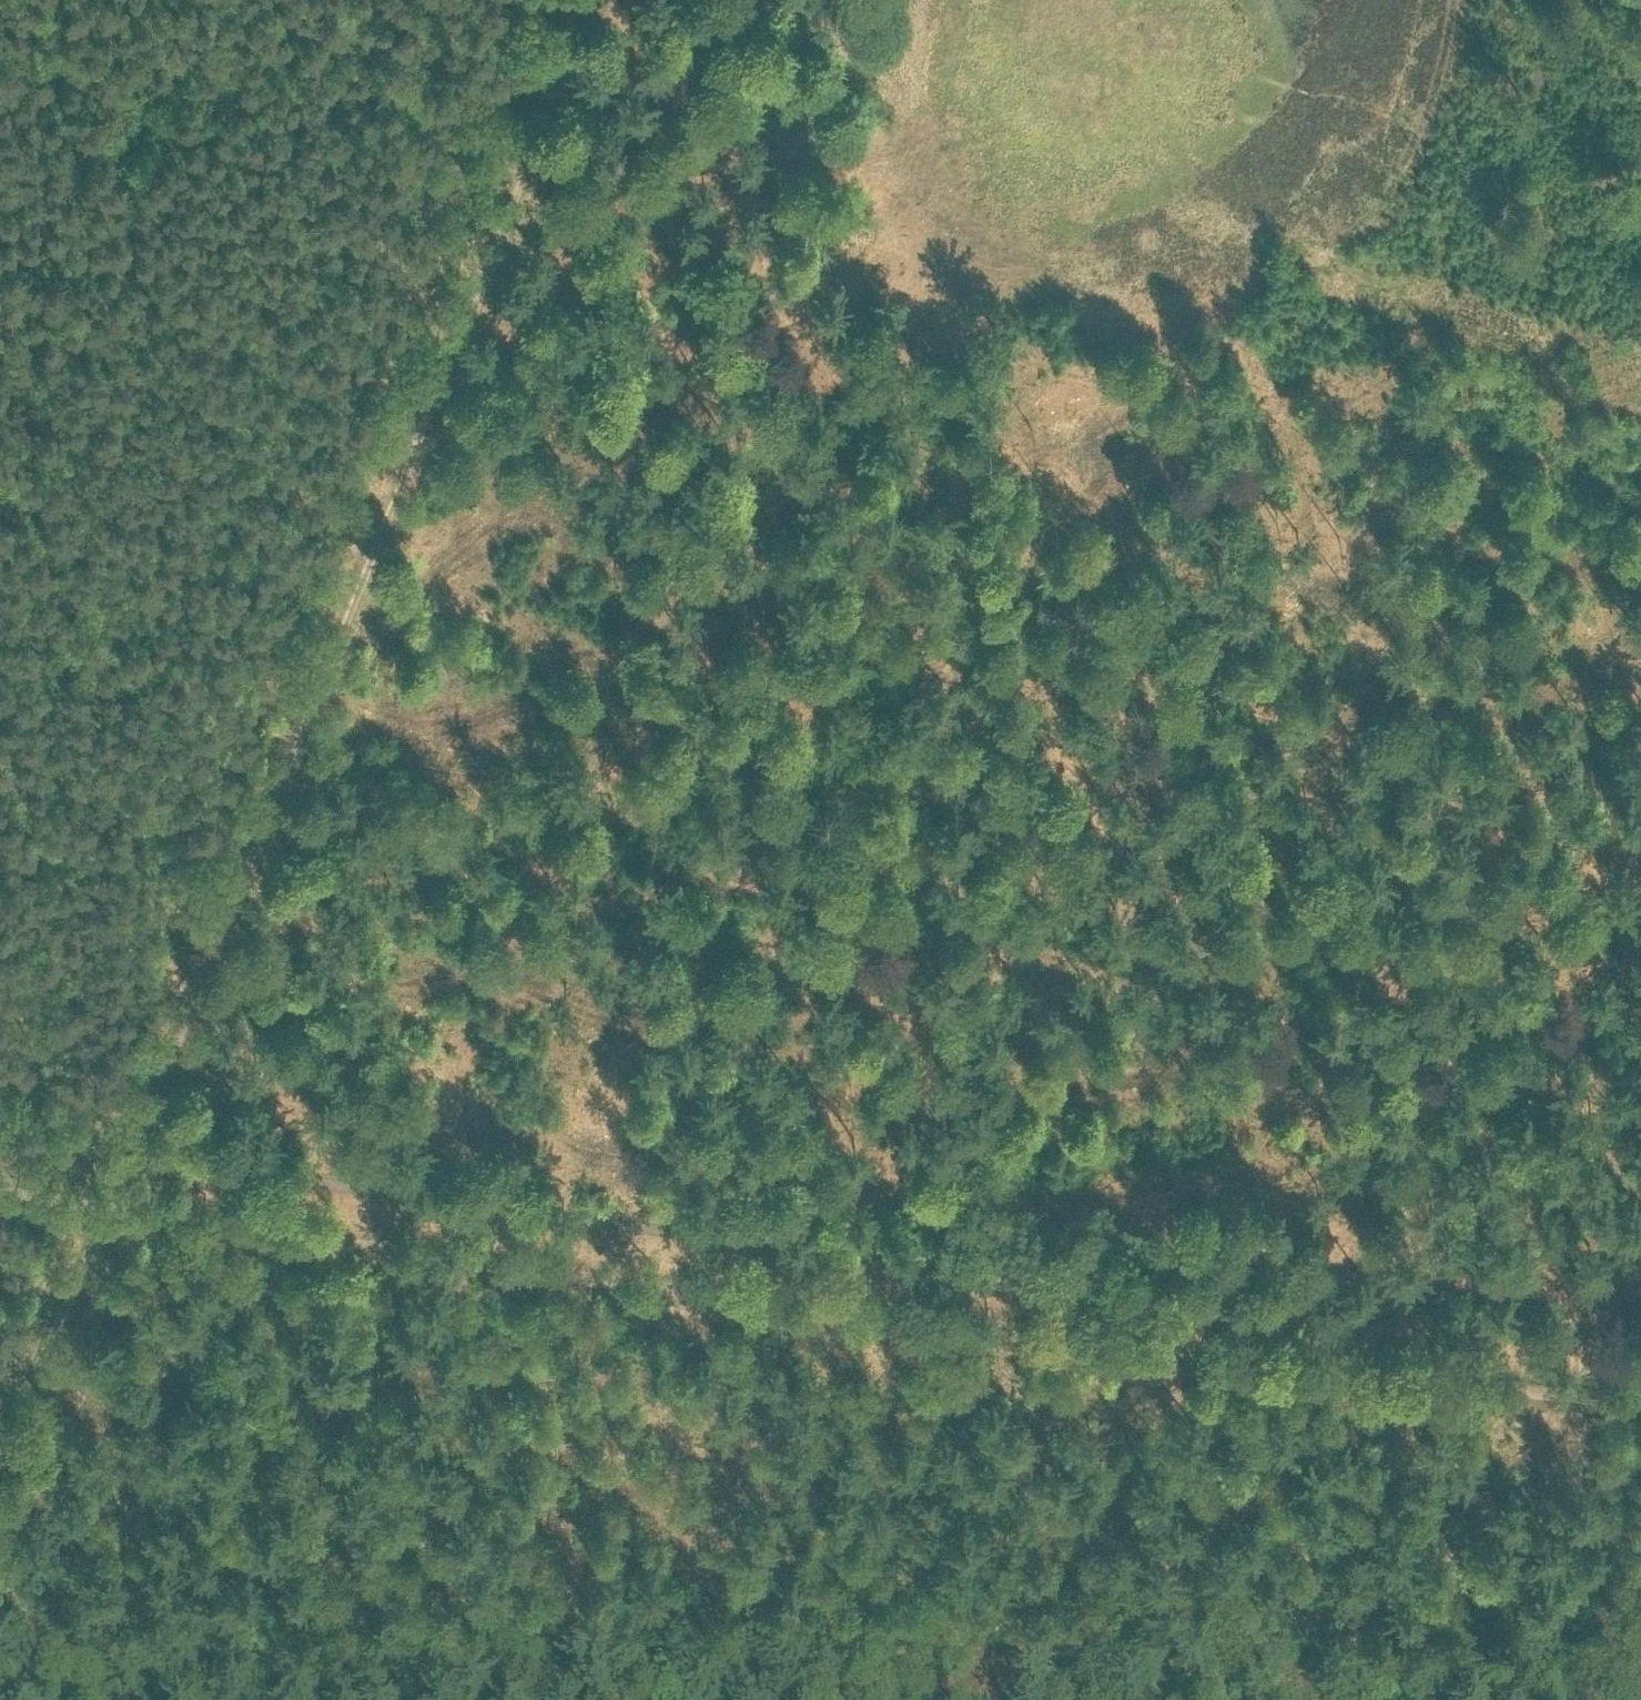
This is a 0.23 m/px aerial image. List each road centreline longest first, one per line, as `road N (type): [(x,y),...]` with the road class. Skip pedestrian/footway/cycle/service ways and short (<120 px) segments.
road 1 (track): [(1640,1405),(682,1290),(108,1208)]
road 2 (track): [(598,0),(136,1156)]
road 3 (track): [(108,1208),(0,1468)]

